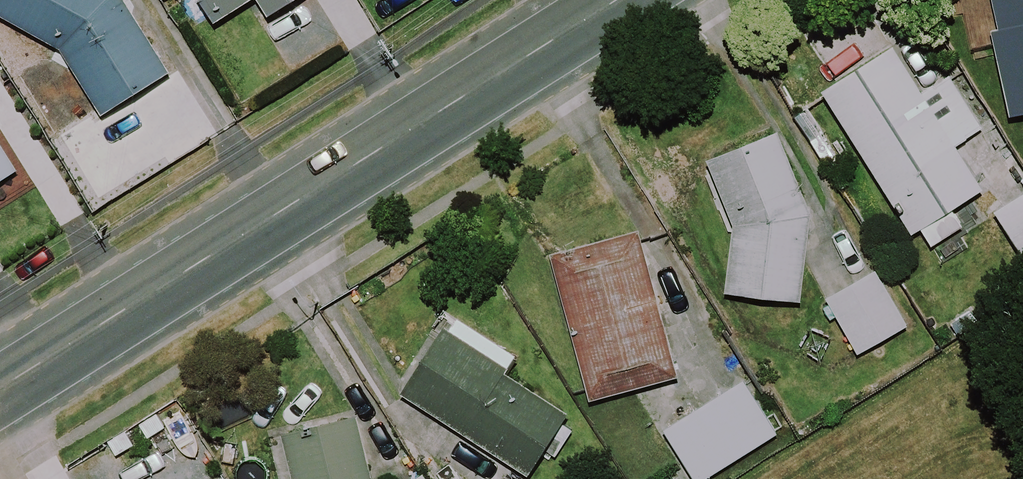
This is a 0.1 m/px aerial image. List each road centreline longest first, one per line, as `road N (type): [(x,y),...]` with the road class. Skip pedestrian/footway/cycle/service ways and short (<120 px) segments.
road 1 (secondary): [(612,0),(0,388)]

